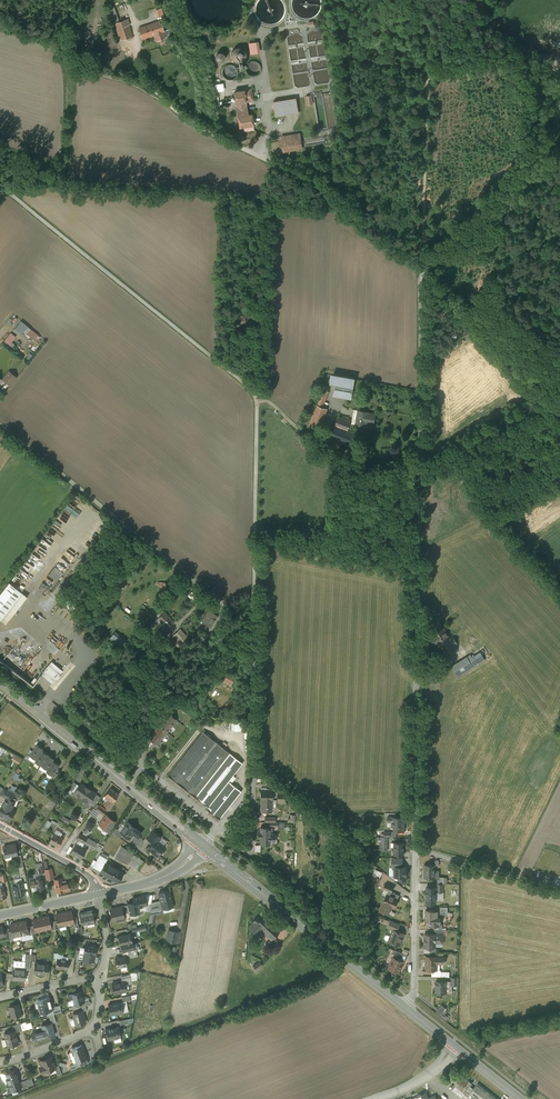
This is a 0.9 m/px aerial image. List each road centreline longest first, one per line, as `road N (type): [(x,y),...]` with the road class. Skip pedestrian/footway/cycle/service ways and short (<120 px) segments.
road 1 (residential): [(234,145),(330,196),(427,276),(415,849)]
road 2 (unclassified): [(203,844),(216,826),(252,849),(254,630),(0,424)]
road 3 (track): [(254,630),(256,395),(0,191)]
road 4 (track): [(414,0),(431,28),(427,276)]
road 5 (tertiary): [(0,683),(203,844)]
road 6 (tertiary): [(405,1006),(203,844)]
road 7 (track): [(256,395),(367,468),(422,469)]
road 8 (residential): [(415,849),(411,993),(405,1006)]
road 9 (residential): [(559,887),(415,849)]
road 10 (track): [(422,472),(547,403)]
road 11 (residential): [(97,894),(87,873),(0,825)]
road 12 (tertiary): [(203,844),(156,881),(97,894)]

